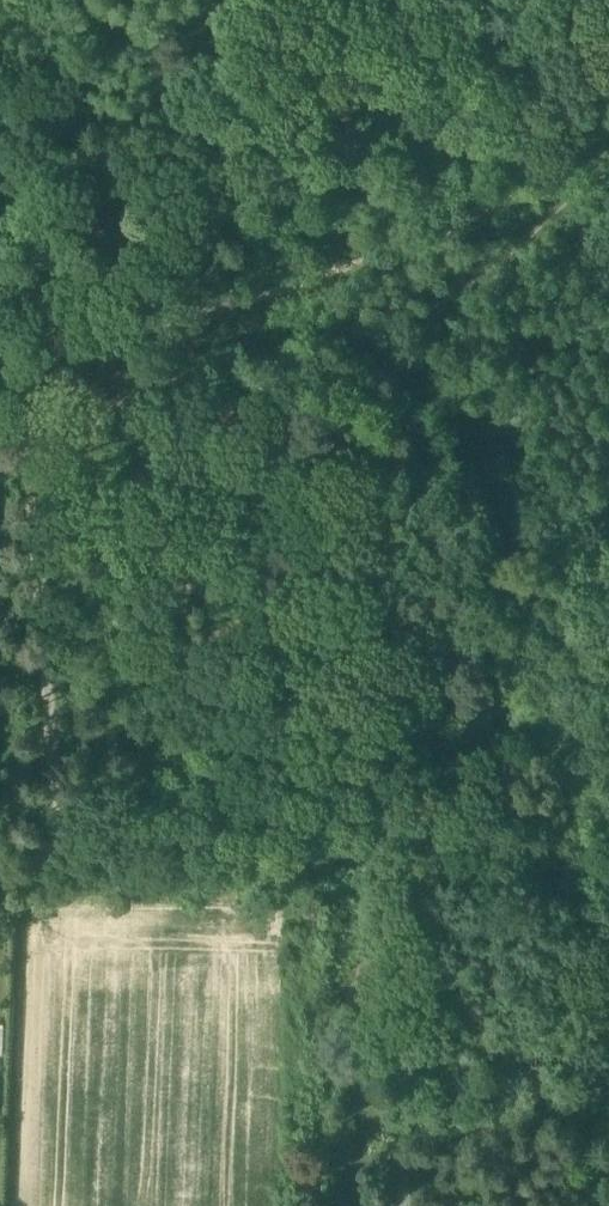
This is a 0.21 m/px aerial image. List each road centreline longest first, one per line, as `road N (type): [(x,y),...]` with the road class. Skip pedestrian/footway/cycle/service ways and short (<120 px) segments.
road 1 (track): [(608,137),(468,221),(372,262),(58,362),(38,390),(31,418),(52,691),(52,841),(36,866),(0,866)]

